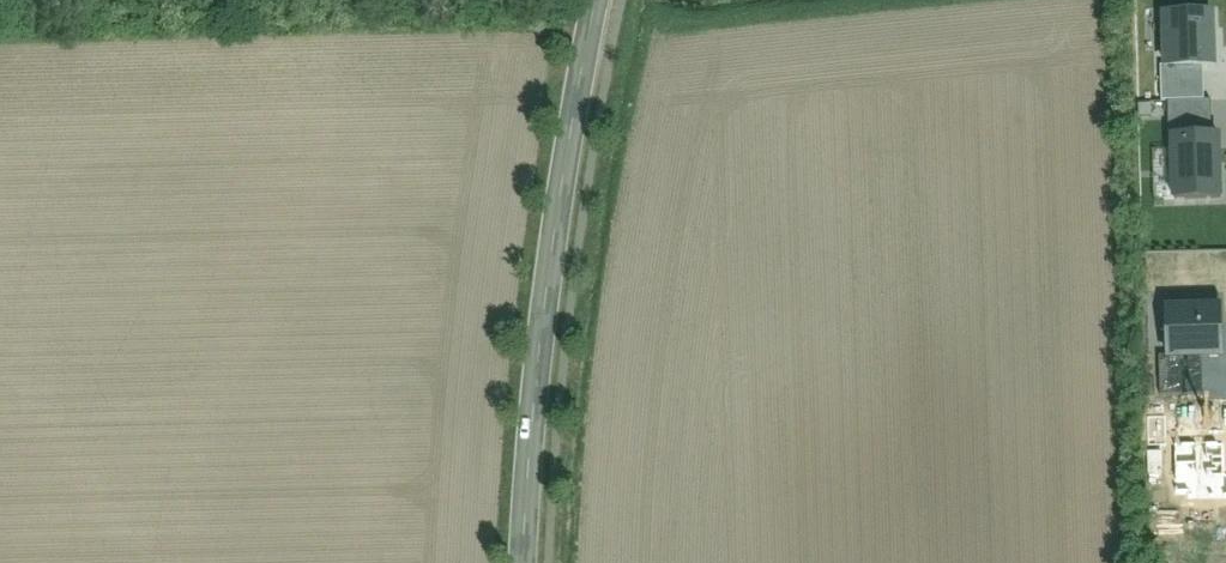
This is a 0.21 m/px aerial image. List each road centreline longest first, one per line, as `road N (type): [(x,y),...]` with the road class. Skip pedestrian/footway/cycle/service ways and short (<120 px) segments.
road 1 (tertiary): [(523,562),(551,248),(597,0)]

